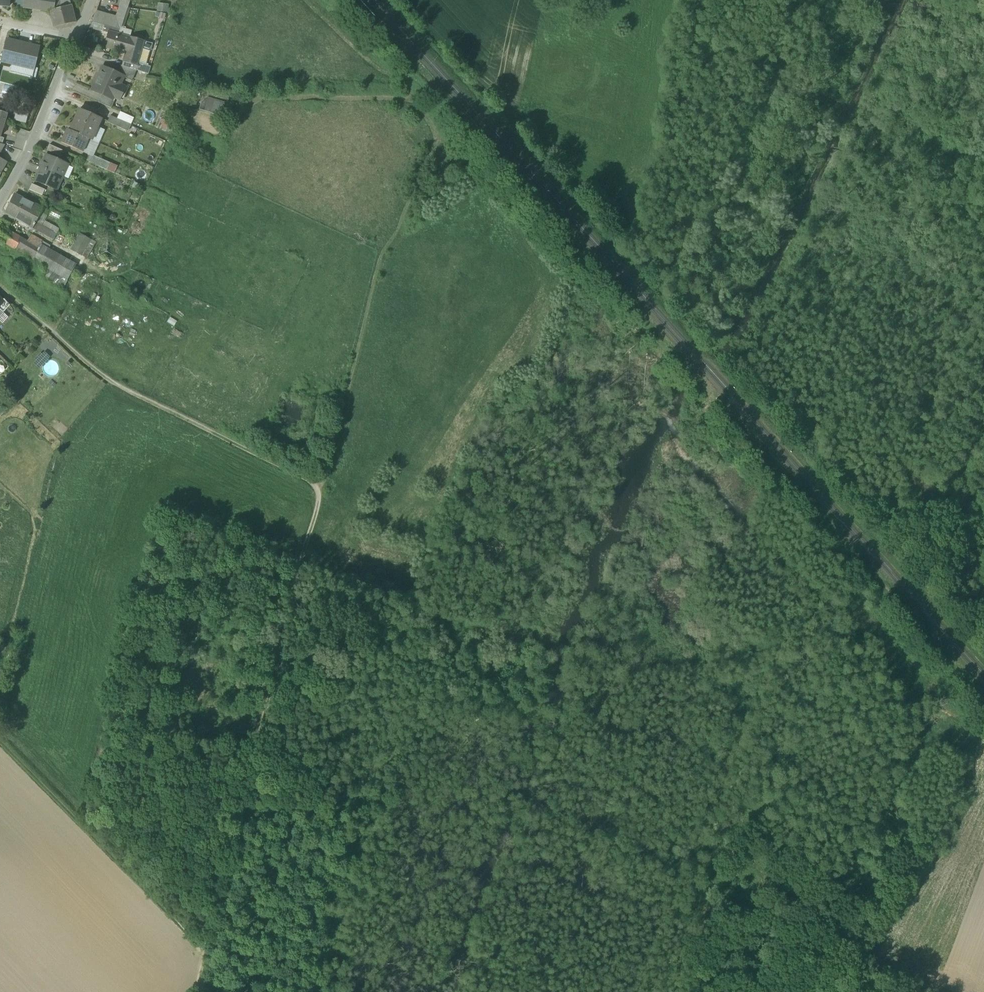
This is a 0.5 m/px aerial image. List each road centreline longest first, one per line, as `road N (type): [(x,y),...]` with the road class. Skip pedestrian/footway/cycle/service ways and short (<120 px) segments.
road 1 (track): [(194,991),(321,486),(114,384),(0,289)]
road 2 (track): [(799,991),(816,933),(932,991)]
road 3 (residential): [(77,37),(0,202)]

